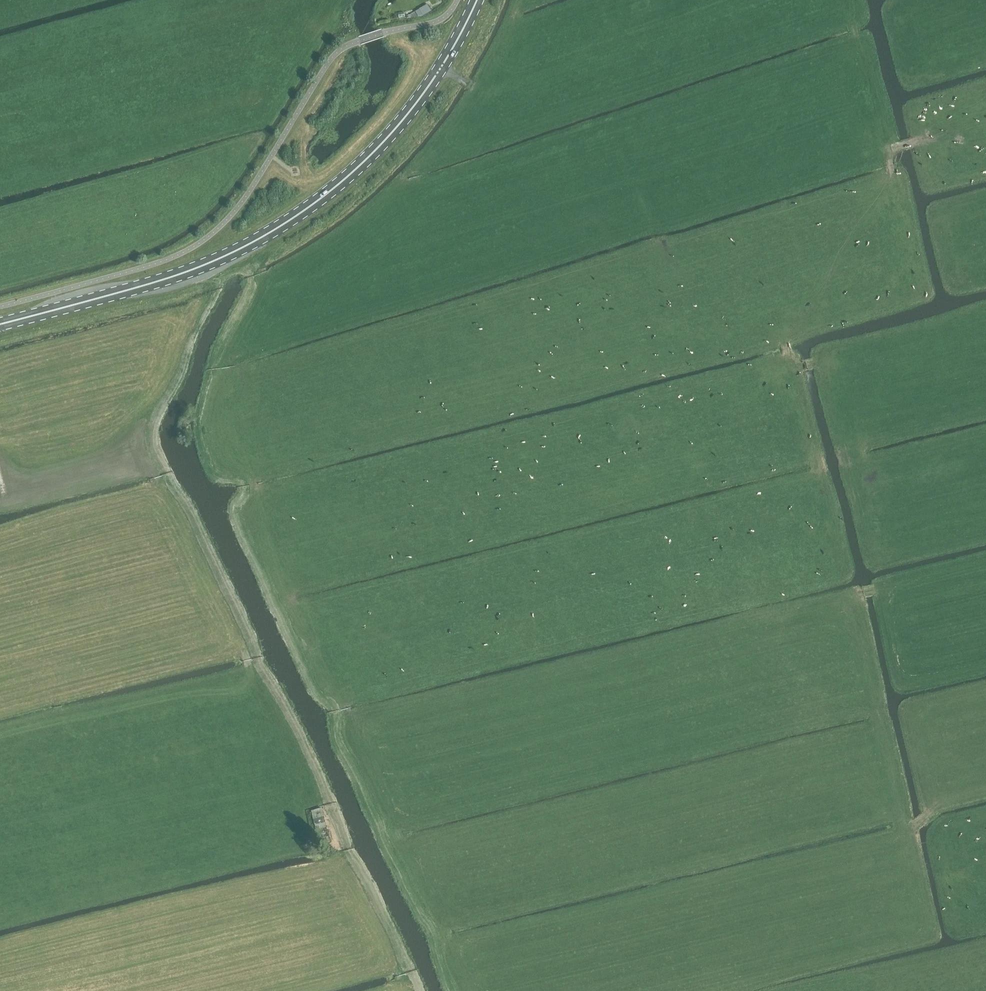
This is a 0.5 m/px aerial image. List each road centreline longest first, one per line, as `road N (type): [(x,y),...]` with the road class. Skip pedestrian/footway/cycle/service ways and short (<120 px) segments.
road 1 (secondary): [(0,324),(173,277),(308,208),(410,111),(477,0)]

